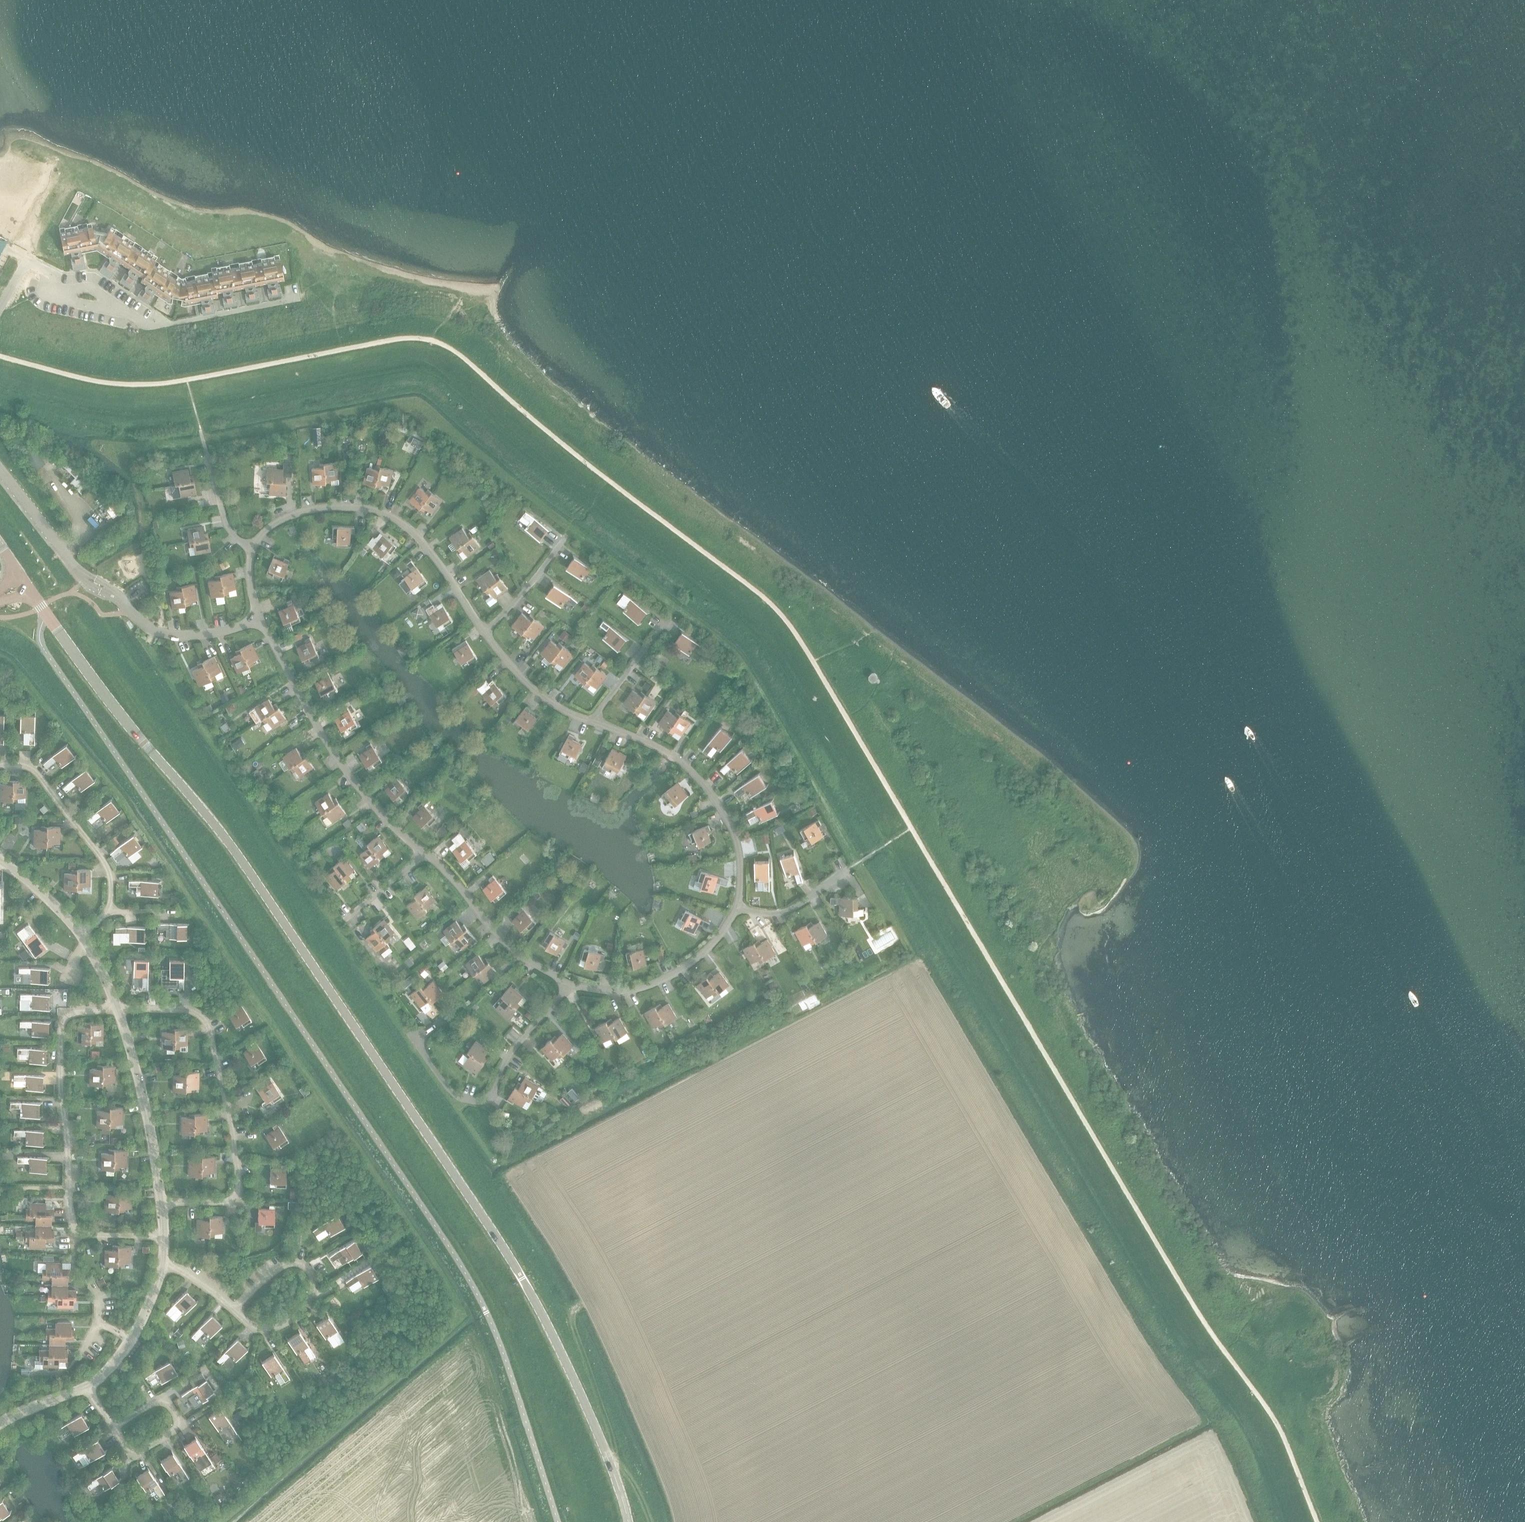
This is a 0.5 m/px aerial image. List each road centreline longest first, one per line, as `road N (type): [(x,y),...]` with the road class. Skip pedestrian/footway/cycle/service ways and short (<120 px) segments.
road 1 (tertiary): [(630,1521),(574,1375),(428,1130),(228,842),(47,616)]
road 2 (residential): [(487,1311),(462,1263),(41,644),(47,616)]
road 3 (residential): [(164,1238),(75,1234),(61,1028),(71,1014),(118,1009)]
road 4 (unclassified): [(164,1205),(231,1202),(238,1194),(213,1029),(191,1010),(118,1009)]
road 5 (unclassified): [(487,633),(422,536),(389,514),(310,508),(252,545)]
road 6 (unclassified): [(260,618),(329,744),(403,837),(428,853)]
road 7 (unclassified): [(567,986),(517,1046),(493,1099),(477,1104),(455,1092),(419,1036),(451,1015)]
road 8 (unclassified): [(739,906),(740,848),(711,791),(687,763),(596,722)]
road 9 (unclassified): [(561,1521),(487,1311)]
road 10 (unclassified): [(151,628),(86,579),(0,471)]
road 11 (unclassified): [(567,986),(615,992),(684,970),(723,939),(739,906)]
road 12 (residential): [(164,1205),(145,1094),(118,1009)]
road 13 (unclassified): [(428,853),(498,933),(567,986)]
road 14 (unclassified): [(114,911),(114,876),(35,768)]
road 15 (residential): [(301,297),(159,325),(137,319)]
road 16 (residential): [(89,1388),(134,1340),(166,1267)]
road 17 (unclassified): [(596,722),(545,698),(487,633)]
road 18 (unclassified): [(596,722),(683,608)]
road 19 (unclassified): [(487,633),(580,532)]
road 20 (unclassified): [(116,1426),(158,1402),(175,1409),(178,1424),(167,1441),(134,1452)]
road 21 (unclassified): [(739,906),(784,911),(859,862)]
road 22 (unclassified): [(315,1266),(318,1287),(303,1313),(279,1329),(258,1328),(235,1309)]
road 23 (unclassified): [(252,545),(229,524),(203,431)]

